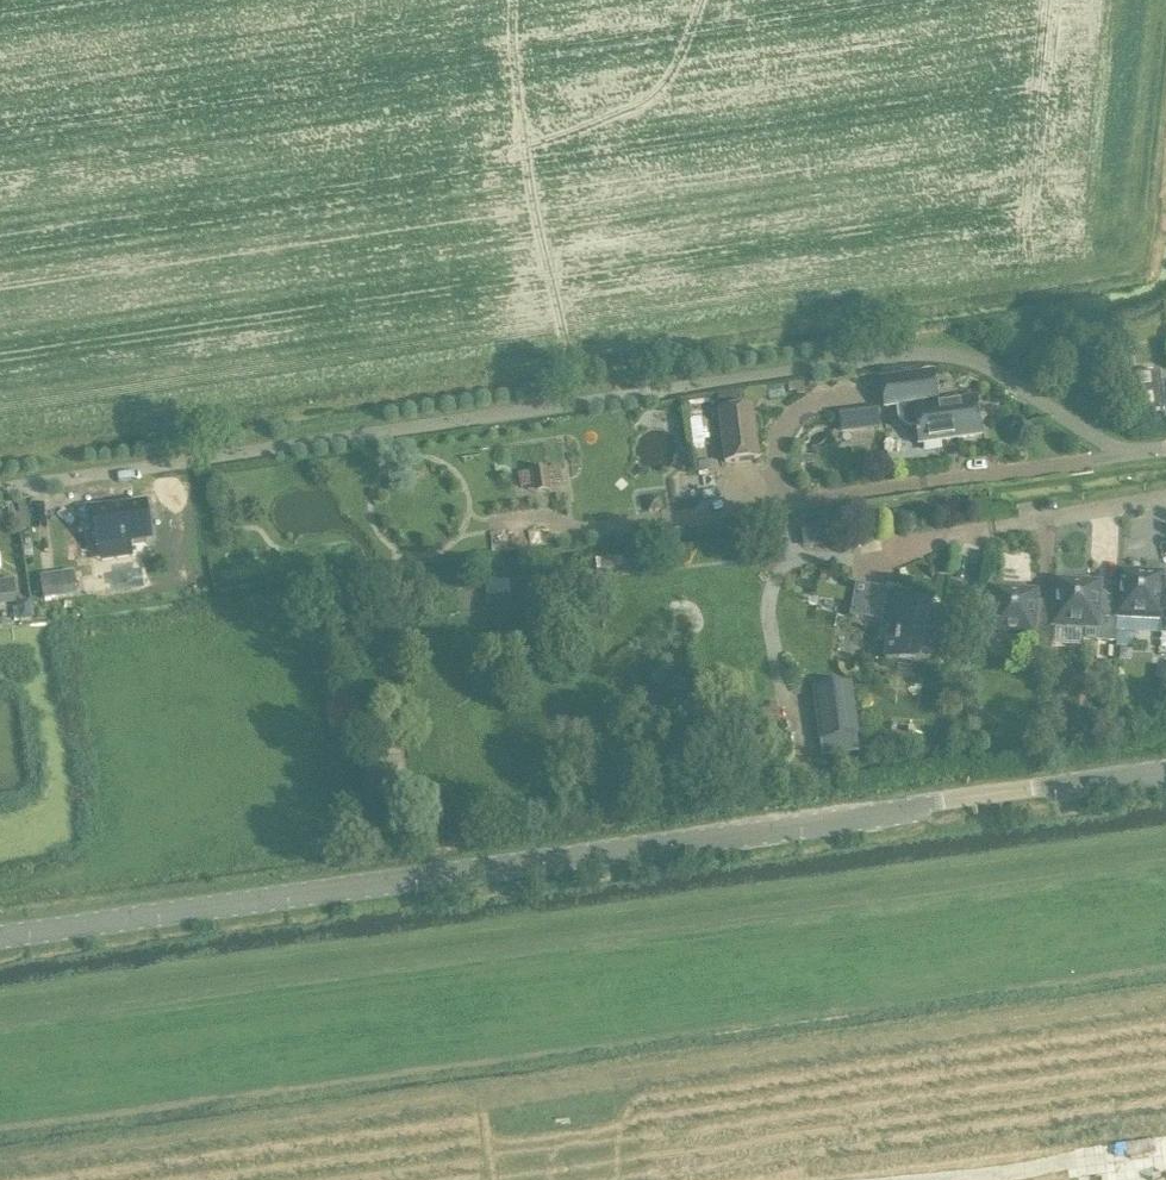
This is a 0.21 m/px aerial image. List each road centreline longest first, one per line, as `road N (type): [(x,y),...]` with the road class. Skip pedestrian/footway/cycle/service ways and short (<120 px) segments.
road 1 (tertiary): [(0,939),(1165,775)]
road 2 (residential): [(1165,499),(996,530)]
road 3 (track): [(1101,1167),(976,1179)]

